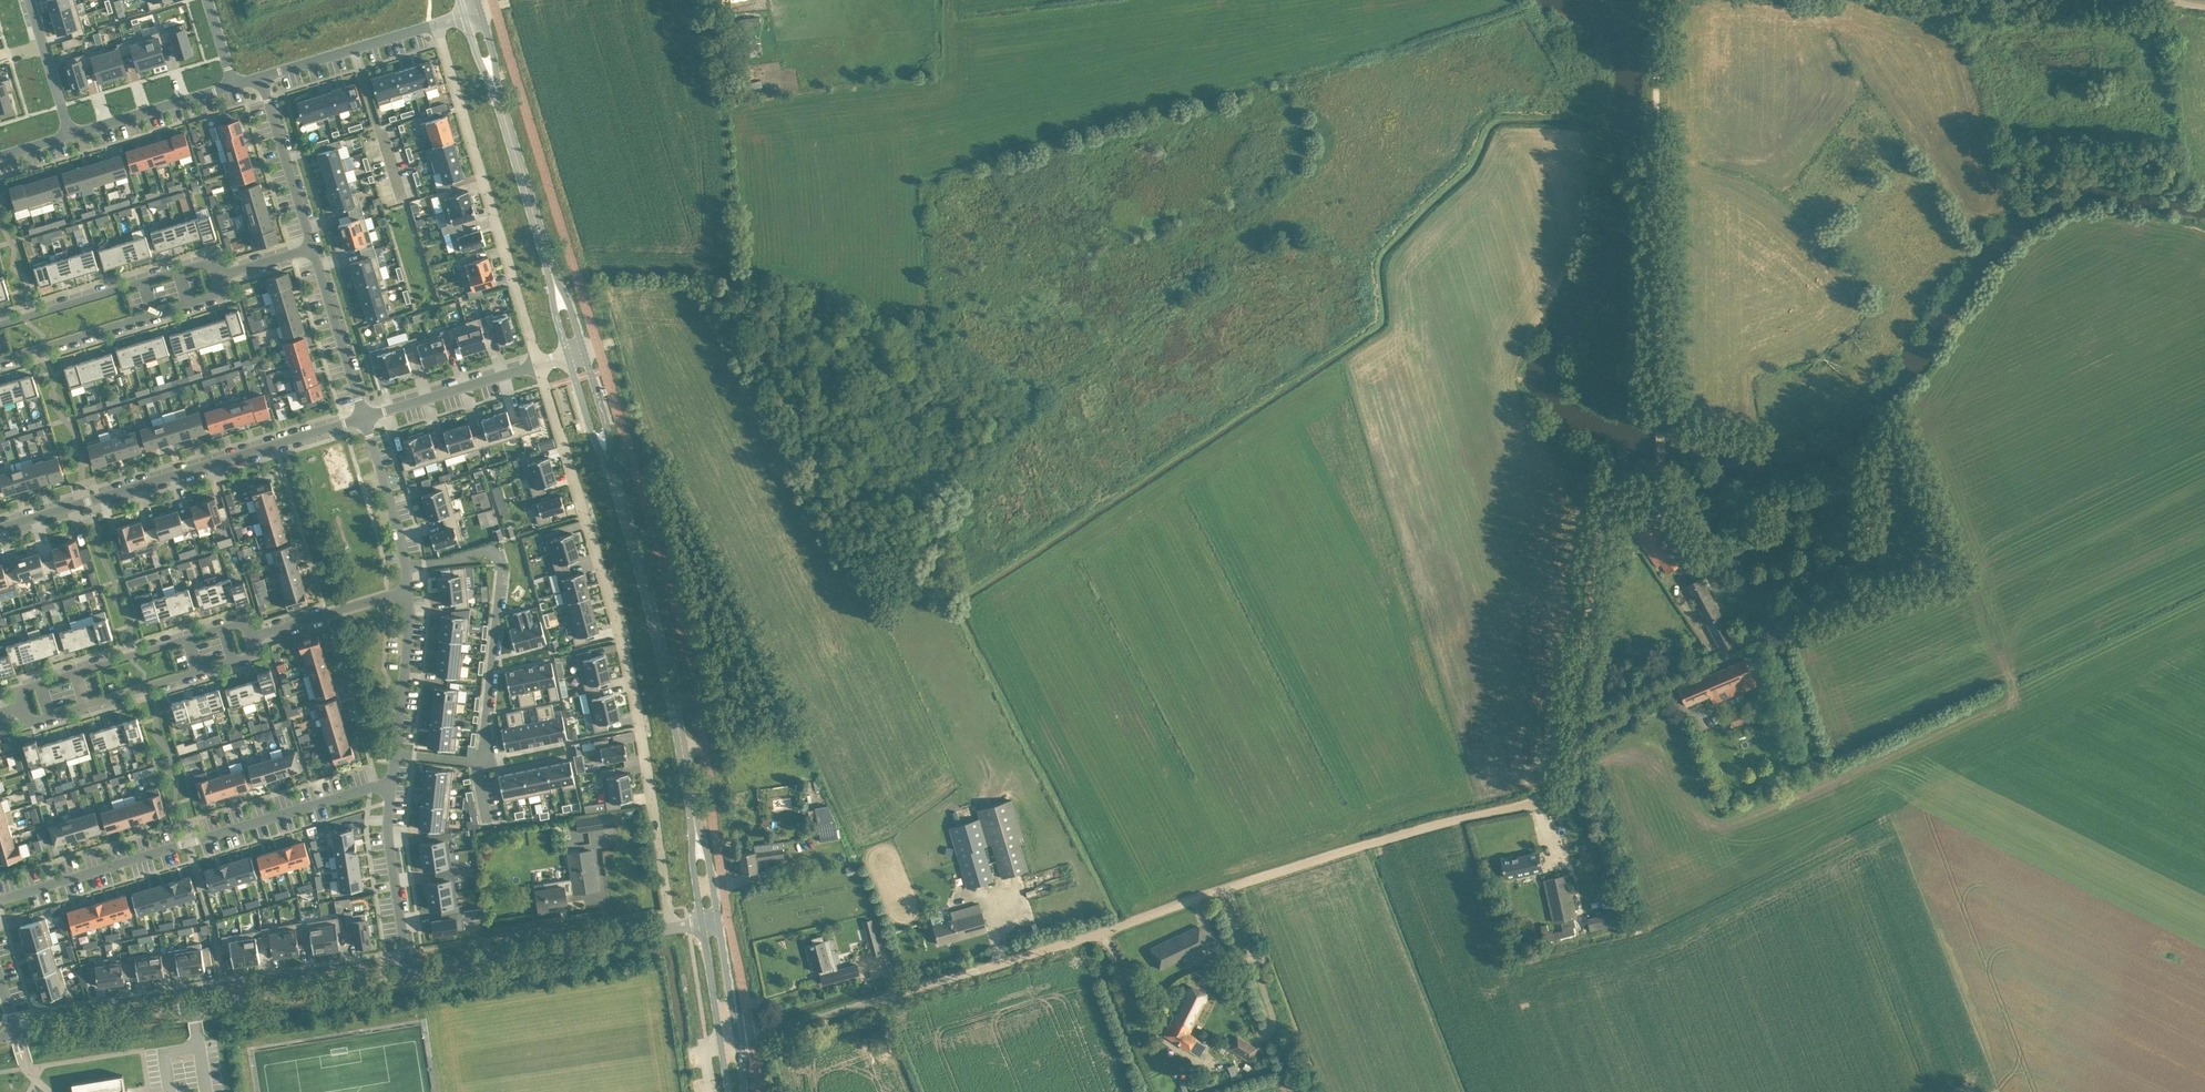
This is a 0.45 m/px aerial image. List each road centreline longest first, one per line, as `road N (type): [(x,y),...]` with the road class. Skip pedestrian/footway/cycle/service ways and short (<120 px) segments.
road 1 (track): [(1668,0),(1659,54),(1661,471),(1614,497),(1600,522),(1579,729),(1561,783),(1532,804),(1323,857),(897,993)]
road 2 (residential): [(673,928),(616,612),(542,365)]
road 3 (residential): [(0,900),(390,789)]
road 4 (residential): [(18,1035),(406,974)]
road 5 (residential): [(364,418),(0,528)]
road 6 (tertiary): [(694,819),(649,606),(610,468)]
road 7 (residential): [(433,26),(542,365)]
road 8 (residential): [(476,760),(484,757),(500,564),(490,548),(405,571)]
road 9 (residential): [(406,974),(673,928)]
road 10 (residential): [(254,637),(243,623),(132,655),(18,690),(20,707)]
road 11 (residential): [(20,707),(30,723),(87,707),(252,655),(254,637)]
road 12 (residential): [(0,361),(213,297),(216,277)]
road 13 (track): [(2143,0),(2016,12),(1904,0)]
road 14 (residential): [(216,277),(205,263),(0,325)]
road 15 (tertiary): [(555,285),(495,87)]
road 16 (residential): [(542,365),(364,418)]
road 17 (residential): [(390,789),(406,974)]
road 18 (residential): [(260,78),(433,26)]
road 19 (residential): [(312,248),(364,418)]
road 20 (residential): [(260,78),(312,248)]
road 21 (residential): [(71,135),(234,86)]
road 22 (residential): [(408,592),(395,755)]
road 23 (residential): [(408,592),(254,637)]
road 24 (residential): [(364,418),(405,571)]
road 25 (residential): [(752,1038),(897,993)]
road 26 (residential): [(30,0),(71,135)]
road 27 (tertiary): [(610,468),(585,351)]

